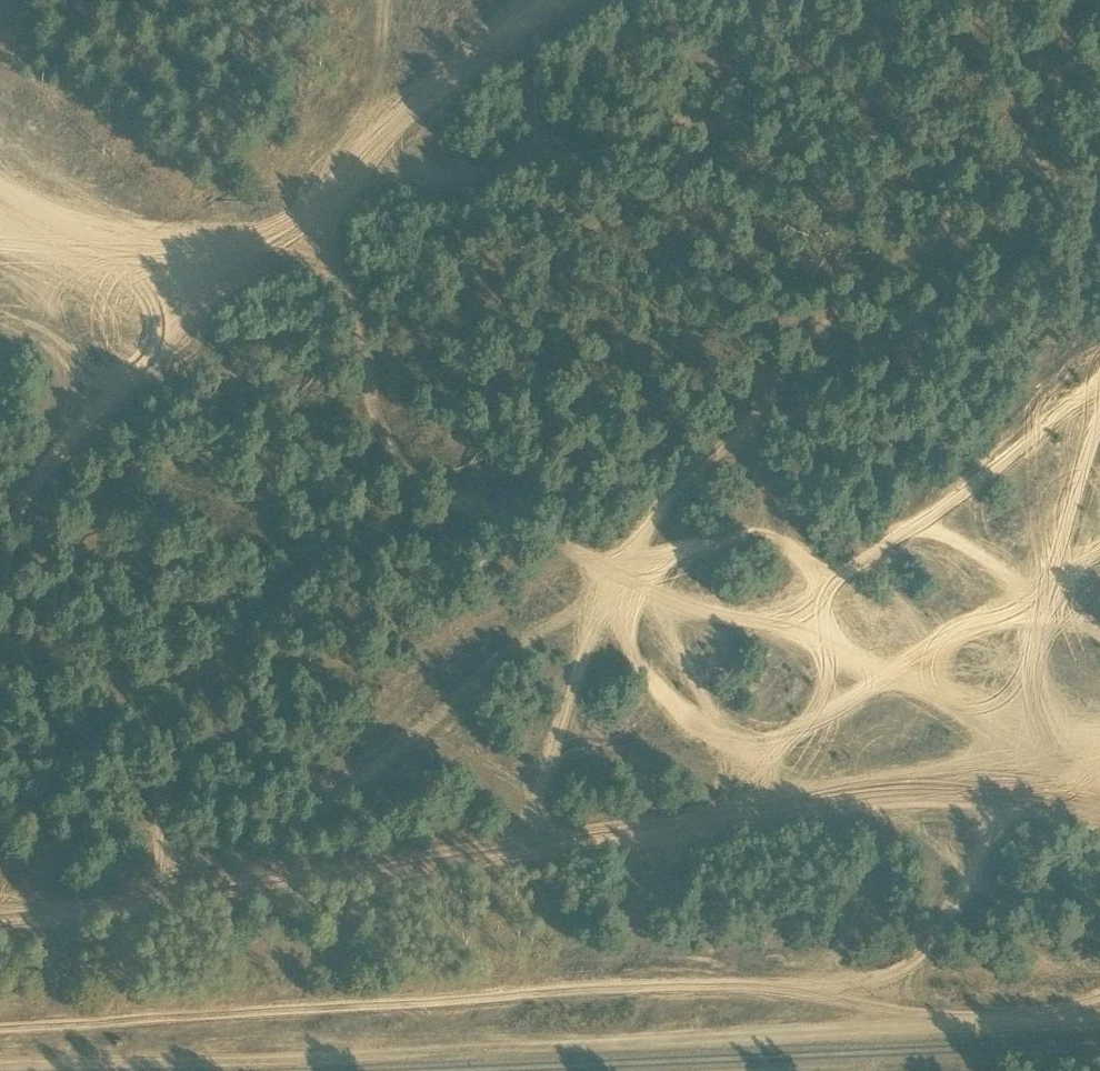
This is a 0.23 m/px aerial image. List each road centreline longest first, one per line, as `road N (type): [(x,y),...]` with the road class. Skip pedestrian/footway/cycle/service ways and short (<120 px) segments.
road 1 (track): [(0,915),(67,915),(1035,777),(1099,802)]
road 2 (track): [(0,1030),(668,987),(843,992),(927,1017),(1068,1013),(1099,999)]
road 3 (track): [(843,992),(900,976),(937,934),(1035,777)]

